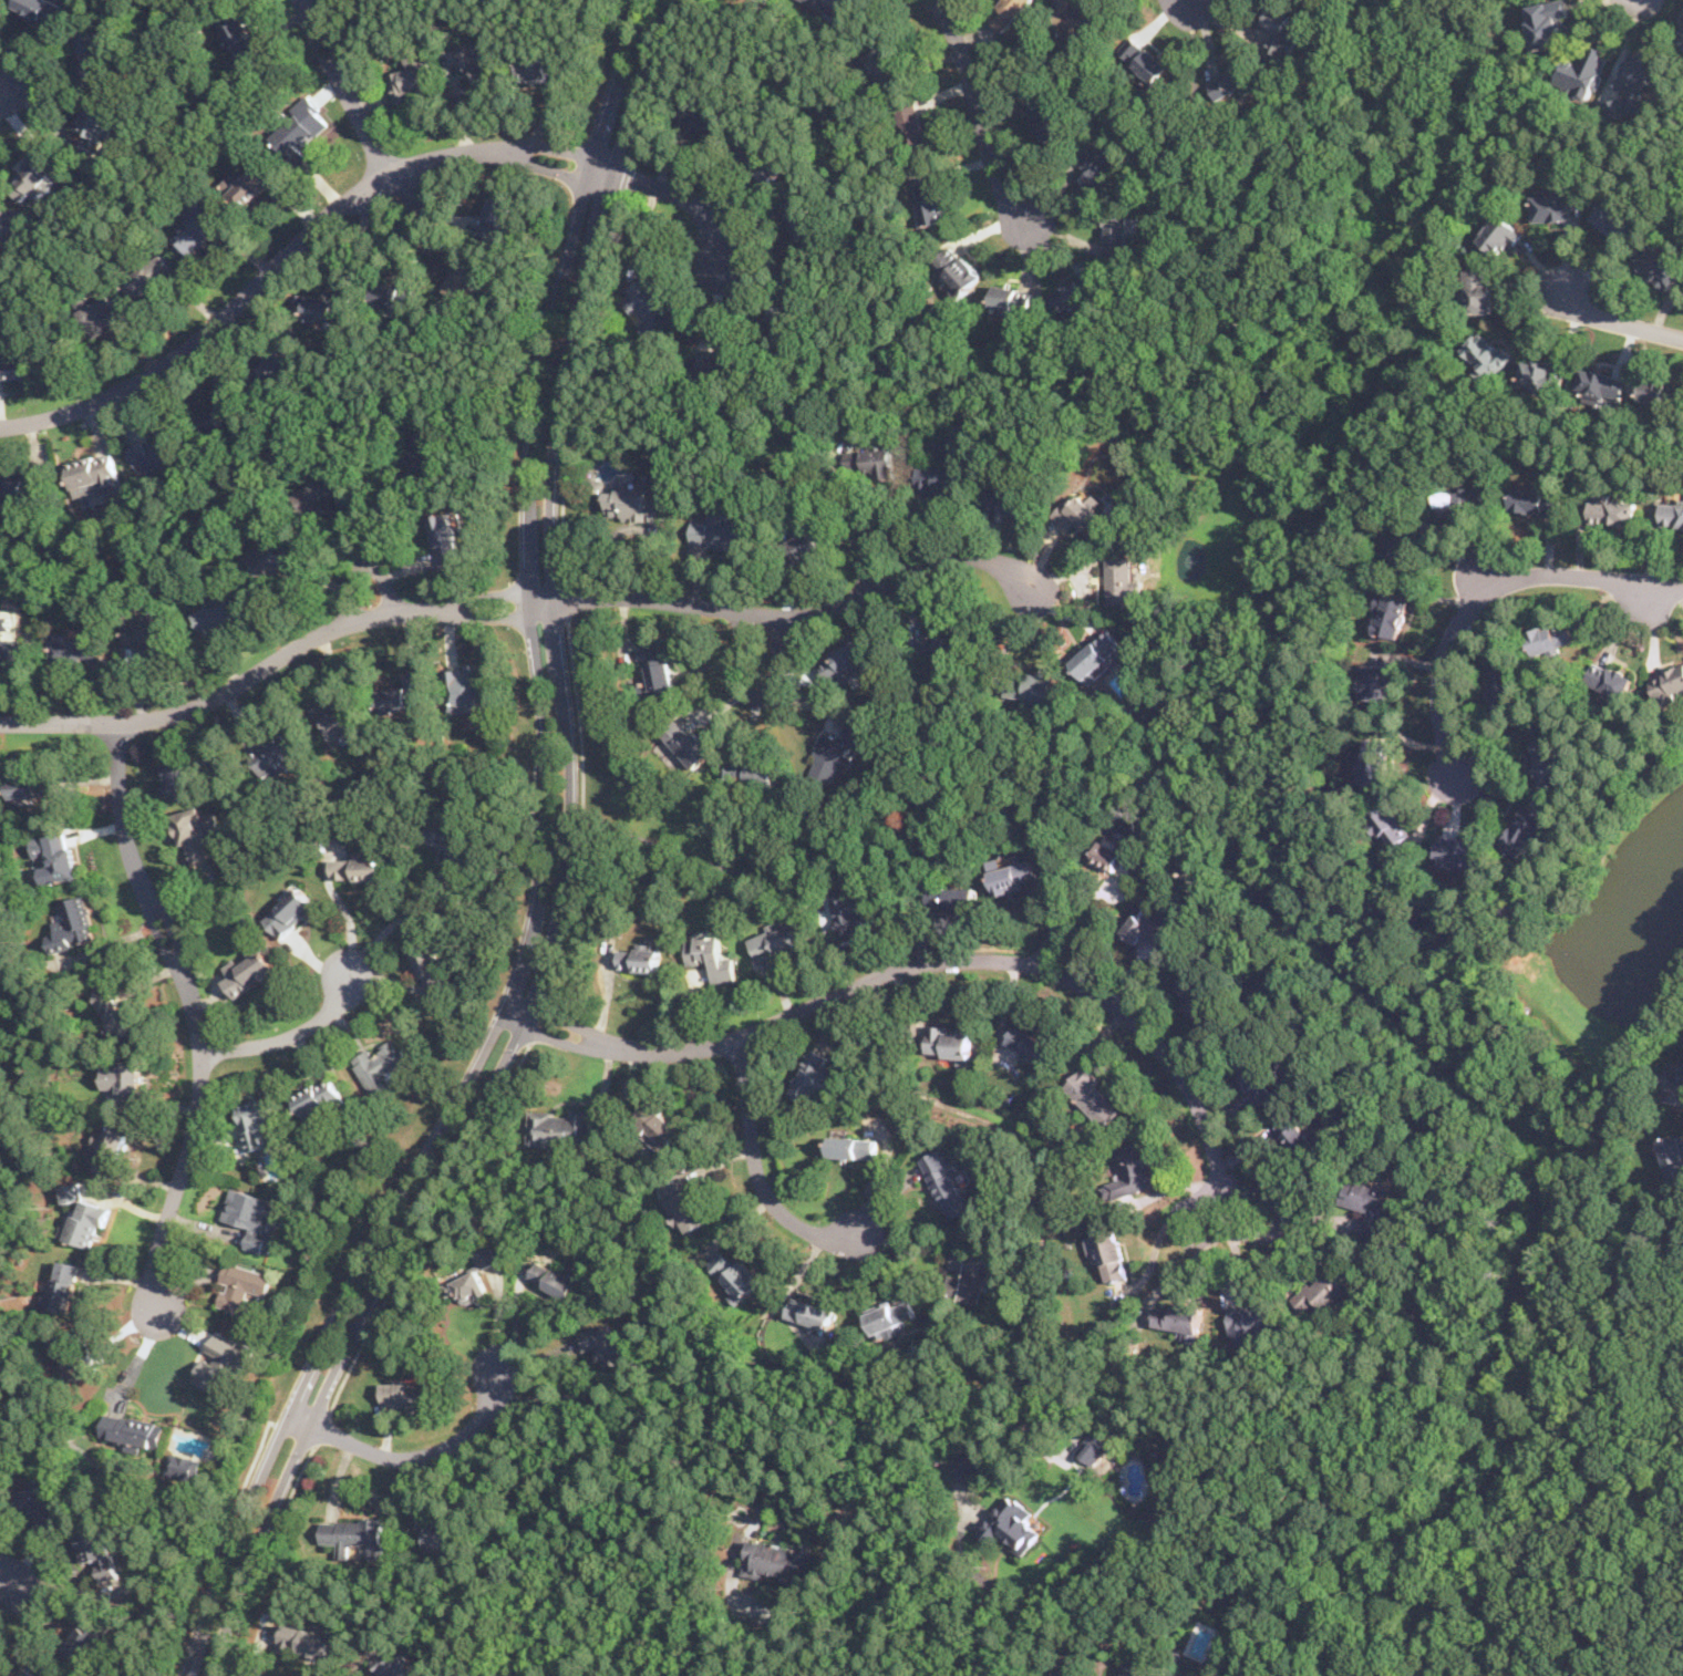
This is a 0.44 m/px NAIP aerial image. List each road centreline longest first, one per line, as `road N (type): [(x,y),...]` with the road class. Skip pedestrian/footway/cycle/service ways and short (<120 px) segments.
road 1 (residential): [(197,1675),(233,1575),(343,1324),(516,1017),(551,894),(559,808),(541,600),(546,420),(588,213),(655,0)]
road 2 (residential): [(516,1017),(612,1046),(692,1049),(741,1037),(905,968),(987,958),(1039,965),(1117,1006),(1163,1048),(1195,1100),(1222,1184),(1177,1209),(1175,1233),(1190,1243),(1273,1230),(1280,1208),(1272,1198),(1222,1184)]
road 3 (residential): [(723,271),(712,221),(668,189),(538,154),(474,151),(424,159),(330,217),(215,327),(146,377),(80,408),(0,427)]
road 4 (residential): [(120,722),(125,838),(178,962),(200,1052),(196,1119),(152,1273),(157,1313)]
road 5 (residential): [(541,600),(347,624),(168,715),(0,722)]
road 6 (residential): [(541,600),(639,597),(802,614),(950,557),(983,558),(1036,591)]
road 7 (residential): [(1682,585),(1545,573),(1480,594),(1455,628),(1442,666),(1441,712),(1454,776)]
road 8 (residential): [(741,1037),(762,1187),(809,1232),(859,1232)]
road 9 (residential): [(300,1420),(392,1457),(425,1453),(475,1426),(499,1370)]
road 10 (residential): [(935,0),(960,45),(989,158),(1024,226)]
road 11 (residential): [(784,614),(774,693),(750,702),(737,666),(741,609)]
road 12 (residential): [(385,177),(306,0)]
road 13 (residential): [(200,1052),(301,1031),(334,1008),(350,972)]
road 14 (residential): [(1557,286),(1586,312),(1682,338)]
road 15 (residential): [(866,592),(871,534),(882,529),(901,538),(920,568)]
road 16 (residential): [(1080,983),(1090,945),(1082,927),(1063,925),(1039,965)]
road 17 (residential): [(397,612),(376,571),(364,566),(348,584),(347,624)]

